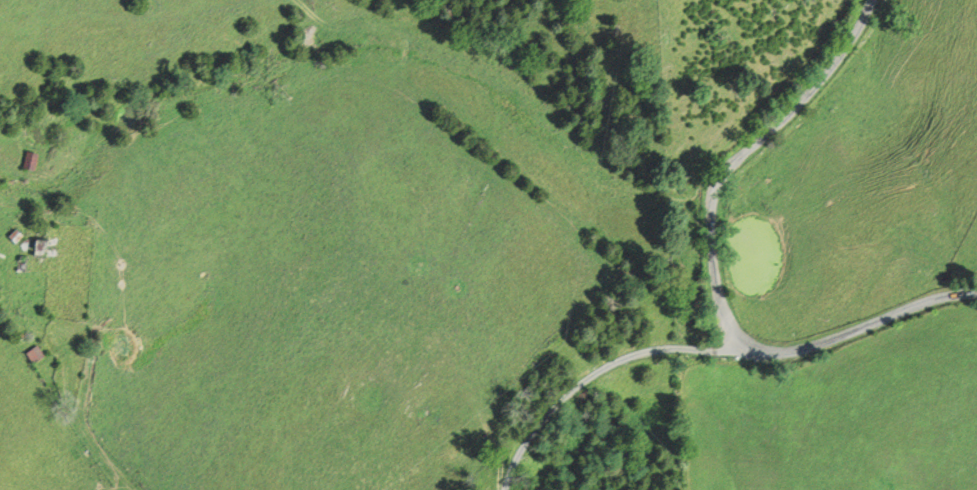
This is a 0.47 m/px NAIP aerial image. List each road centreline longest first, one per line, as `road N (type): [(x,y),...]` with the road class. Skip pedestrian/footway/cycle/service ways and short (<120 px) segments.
road 1 (tertiary): [(737,348),(715,277),(718,187),(740,153),(787,116),(853,37),(871,0)]
road 2 (residential): [(505,489),(527,439),(586,377),(659,349),(737,348)]
road 3 (tertiary): [(976,295),(952,296),(822,341),(767,352),(737,348)]

